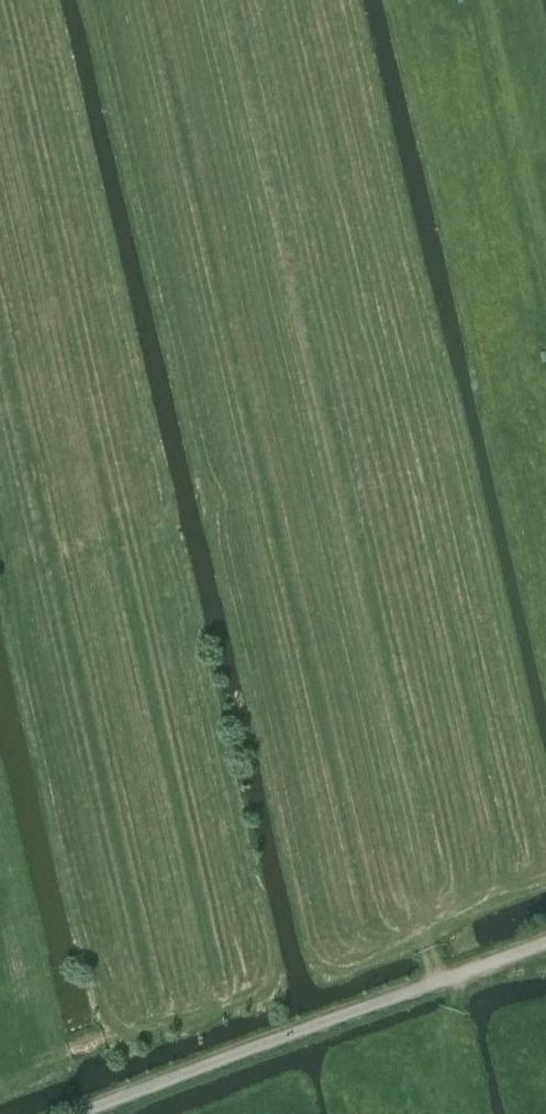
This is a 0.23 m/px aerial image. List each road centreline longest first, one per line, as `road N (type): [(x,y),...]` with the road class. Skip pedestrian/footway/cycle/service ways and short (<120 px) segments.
road 1 (unclassified): [(76,1113),(545,942)]

